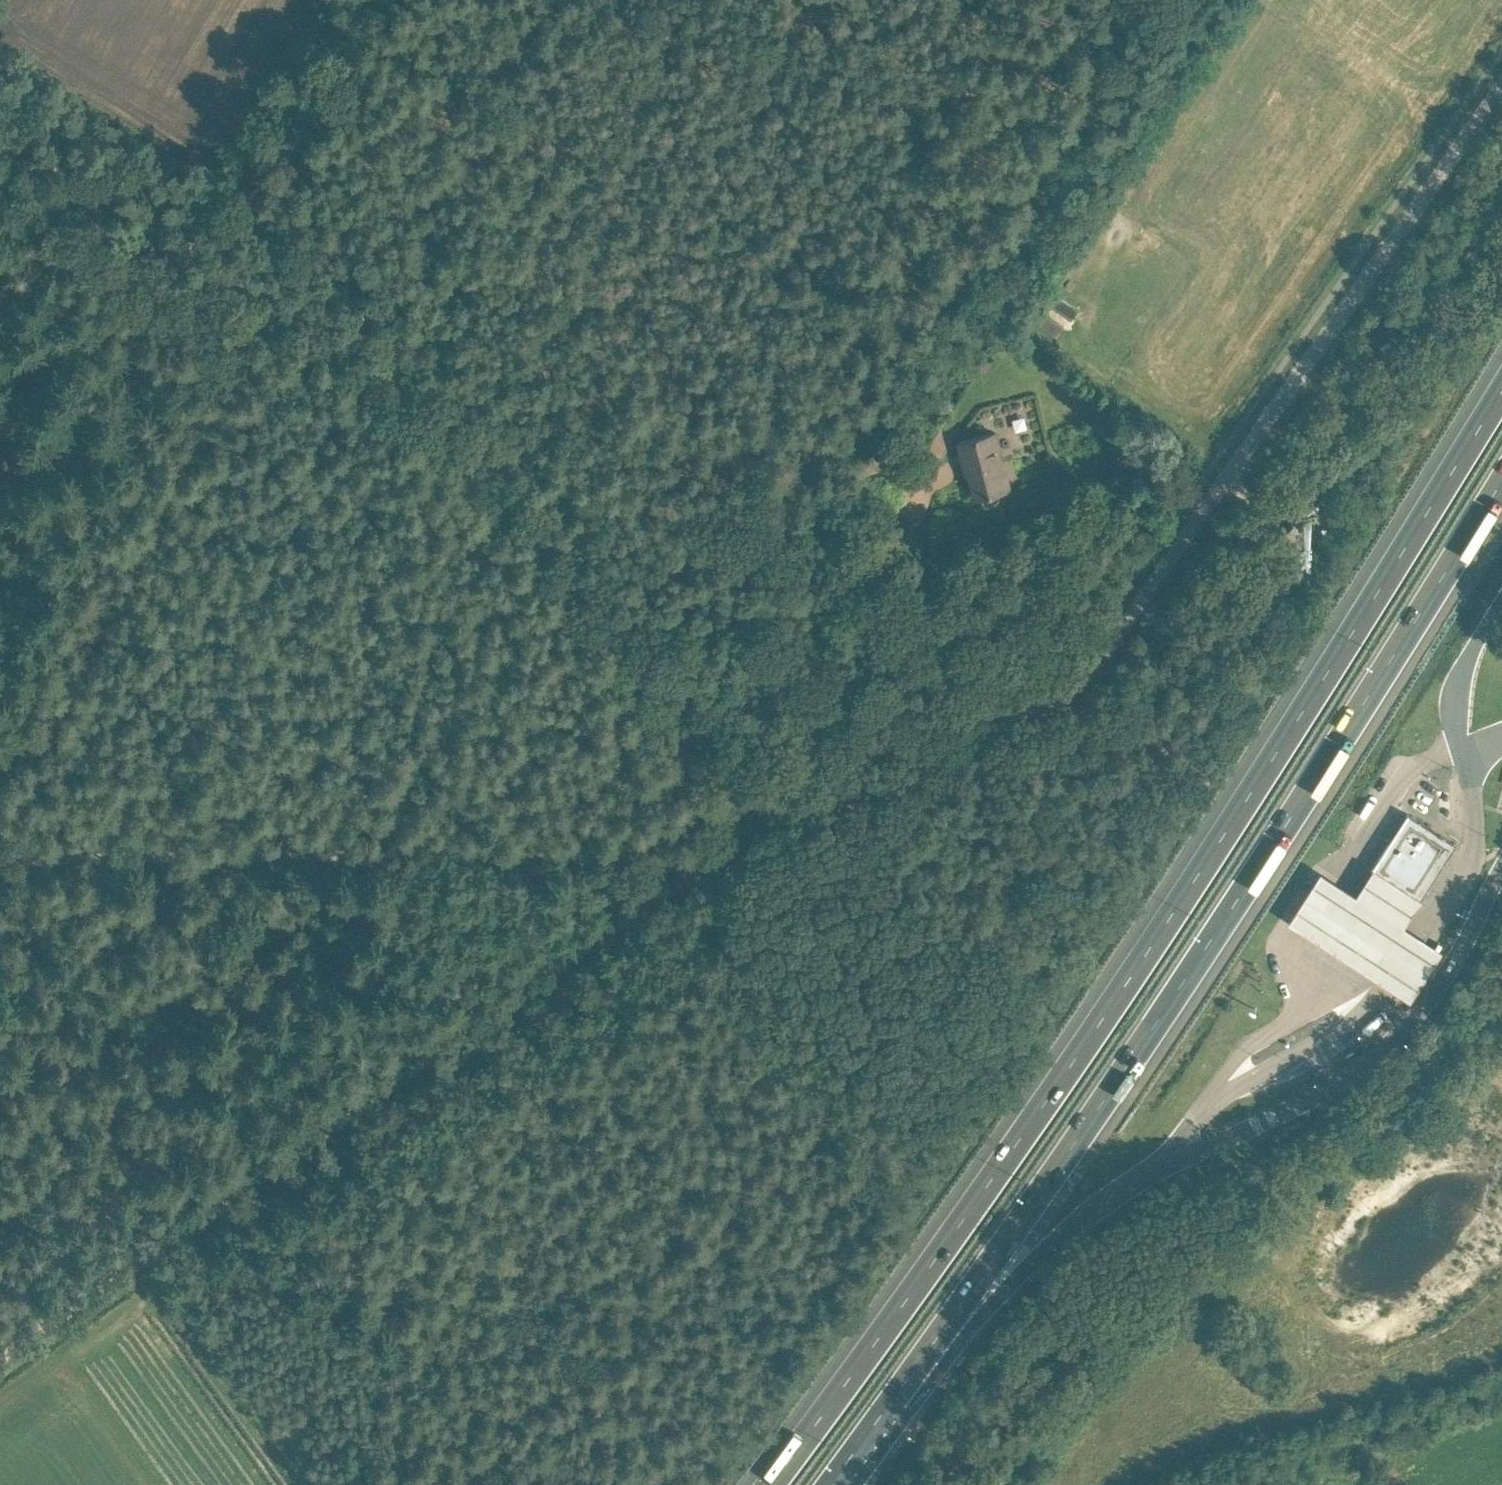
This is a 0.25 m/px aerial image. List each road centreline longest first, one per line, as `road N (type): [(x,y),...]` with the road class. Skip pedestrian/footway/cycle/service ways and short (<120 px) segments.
road 1 (motorway): [(1501,383),(1080,1050),(768,1484)]
road 2 (motorway): [(891,1403),(1130,1066),(1501,490)]
road 3 (track): [(0,96),(309,302),(392,370),(459,434),(617,620),(734,760),(779,829)]
road 4 (unclassified): [(779,829),(1076,681),(1132,621),(1501,83)]
road 5 (track): [(0,1364),(729,852)]
road 6 (track): [(0,862),(729,852)]
road 7 (motorway): [(891,1403),(1063,1233),(1148,1171)]

